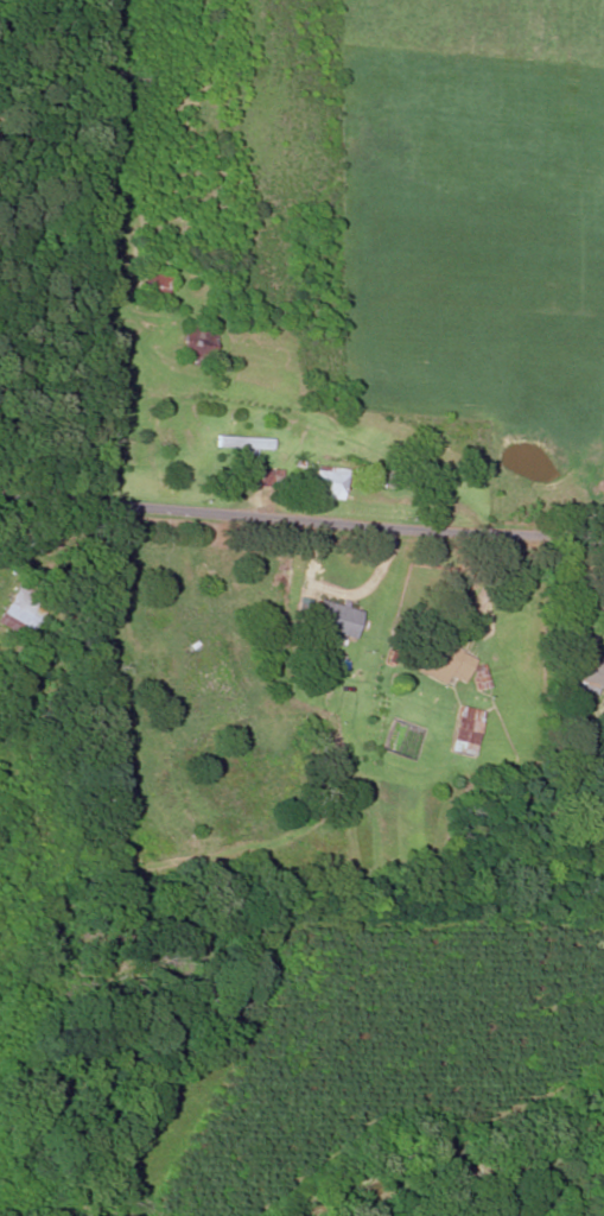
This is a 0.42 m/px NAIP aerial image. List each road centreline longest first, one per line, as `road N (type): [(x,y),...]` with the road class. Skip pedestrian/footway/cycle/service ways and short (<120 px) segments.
road 1 (residential): [(0,502),(603,545)]

